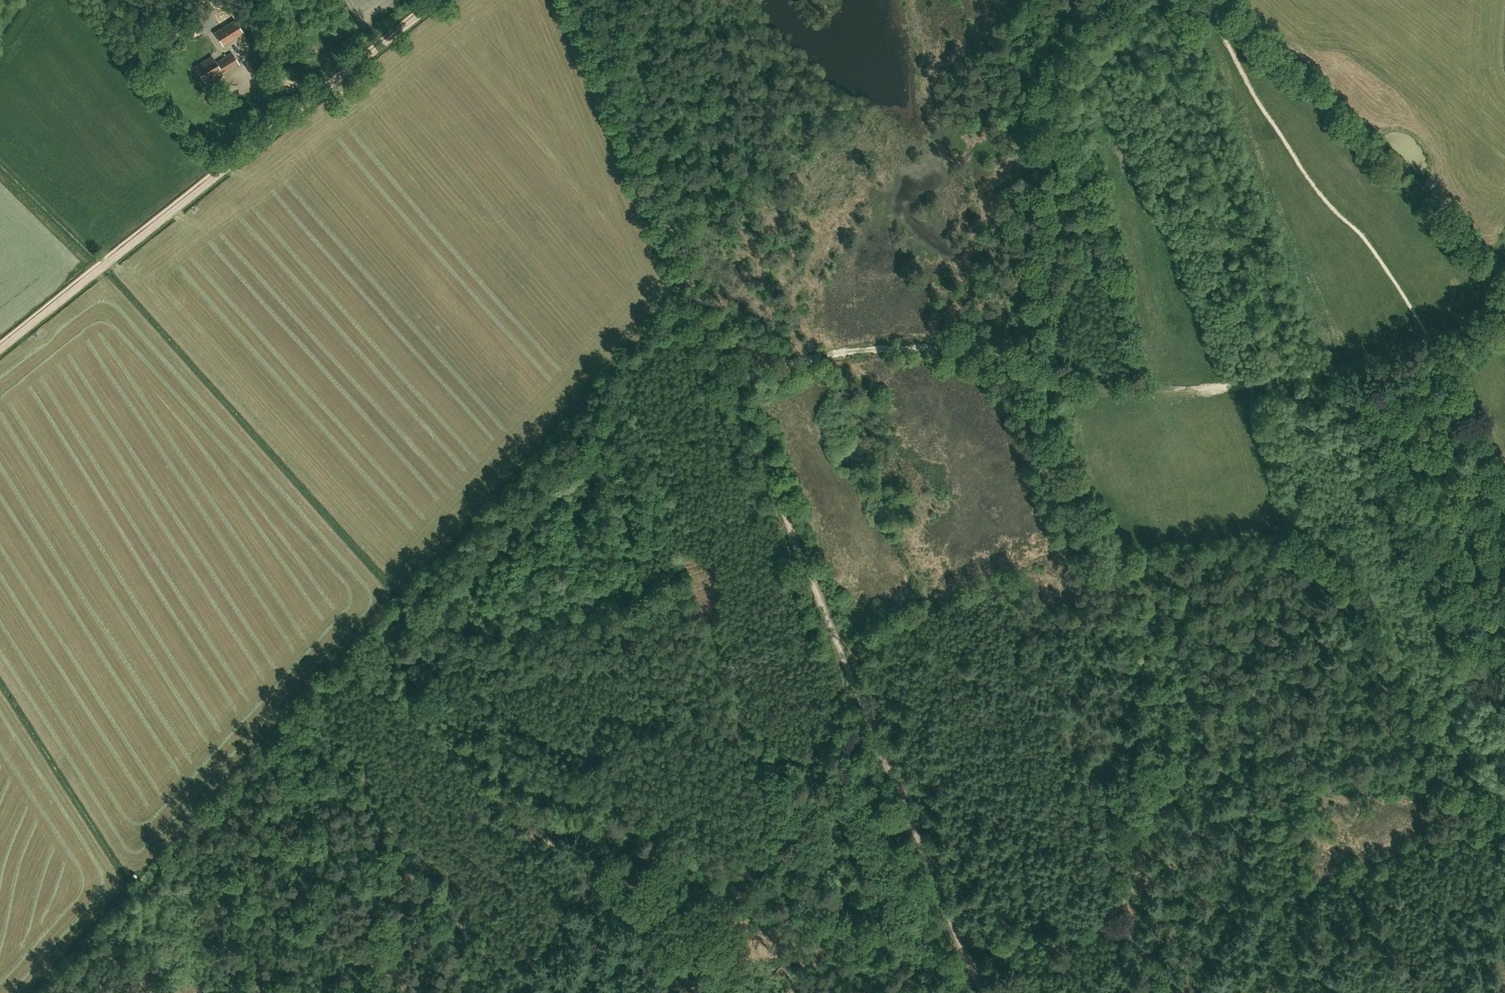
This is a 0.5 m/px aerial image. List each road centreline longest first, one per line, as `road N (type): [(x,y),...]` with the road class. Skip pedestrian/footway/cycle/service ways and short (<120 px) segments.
road 1 (track): [(973,992),(578,0)]
road 2 (track): [(0,349),(440,0)]
road 3 (track): [(1437,345),(1504,482)]

